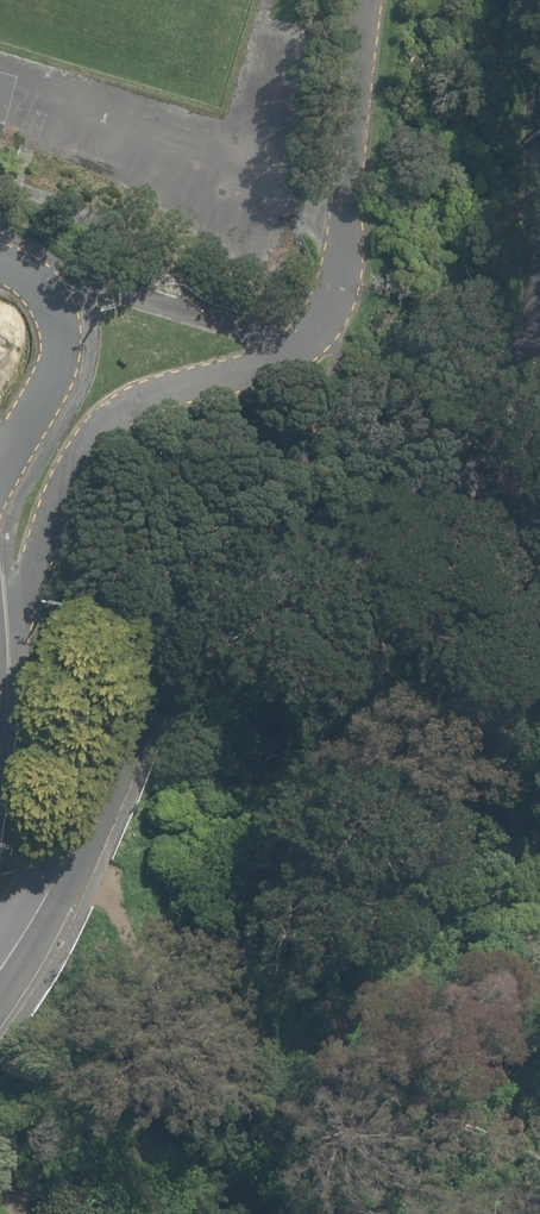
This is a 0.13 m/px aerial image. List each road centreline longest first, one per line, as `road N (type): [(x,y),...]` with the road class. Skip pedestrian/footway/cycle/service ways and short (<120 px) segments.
road 1 (unclassified): [(539,271),(525,385),(478,461),(426,510),(383,533),(280,564),(206,624),(133,730),(0,967)]
road 2 (residential): [(0,263),(23,270),(61,302),(67,325),(65,366),(33,423),(0,544)]

